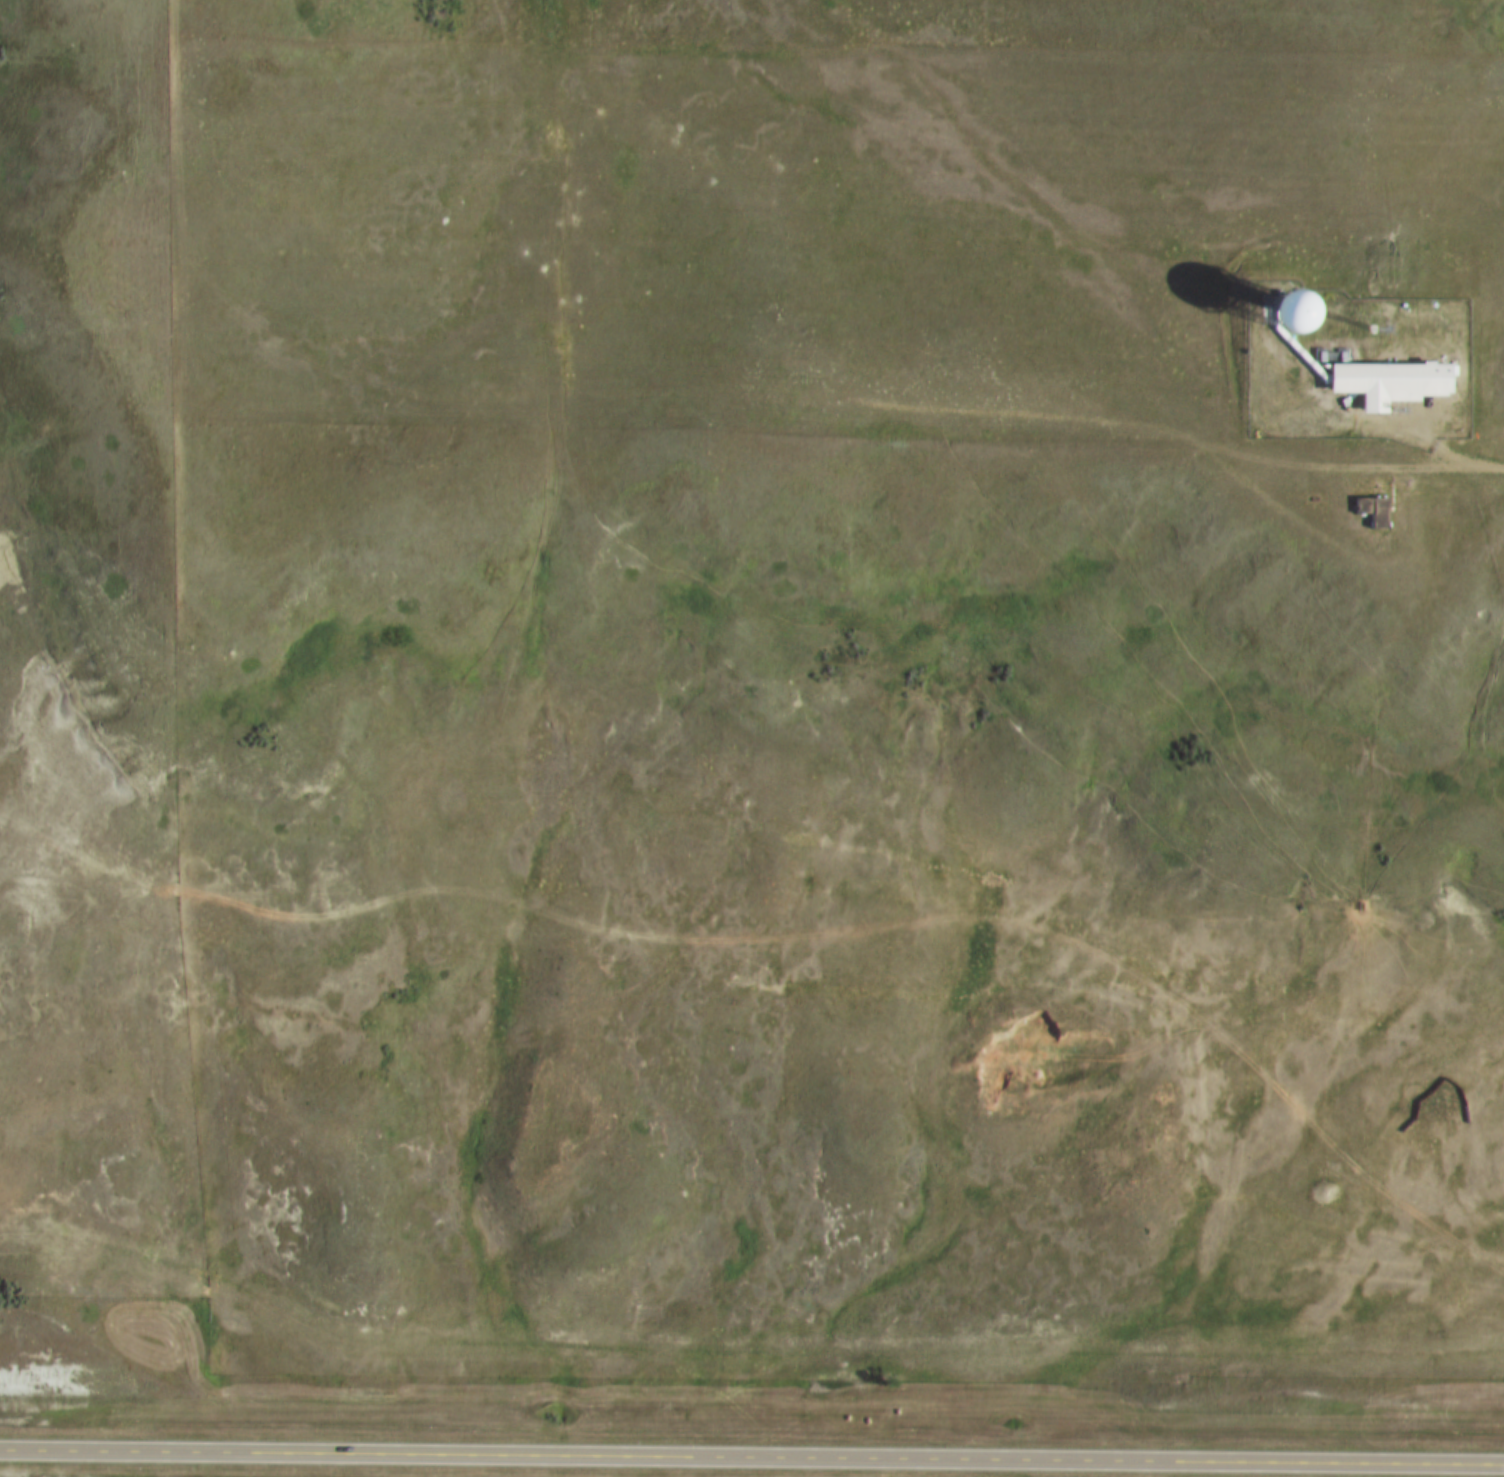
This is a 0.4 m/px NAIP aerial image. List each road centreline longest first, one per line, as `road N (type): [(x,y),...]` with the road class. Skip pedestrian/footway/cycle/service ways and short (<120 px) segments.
road 1 (track): [(1503,1255),(1365,1181),(1250,1060),(1183,1005),(1024,924),(961,923),(808,946),(606,944),(503,900),(440,892),(299,925),(101,877),(0,806)]
road 2 (secondary): [(1503,1466),(0,1454)]

